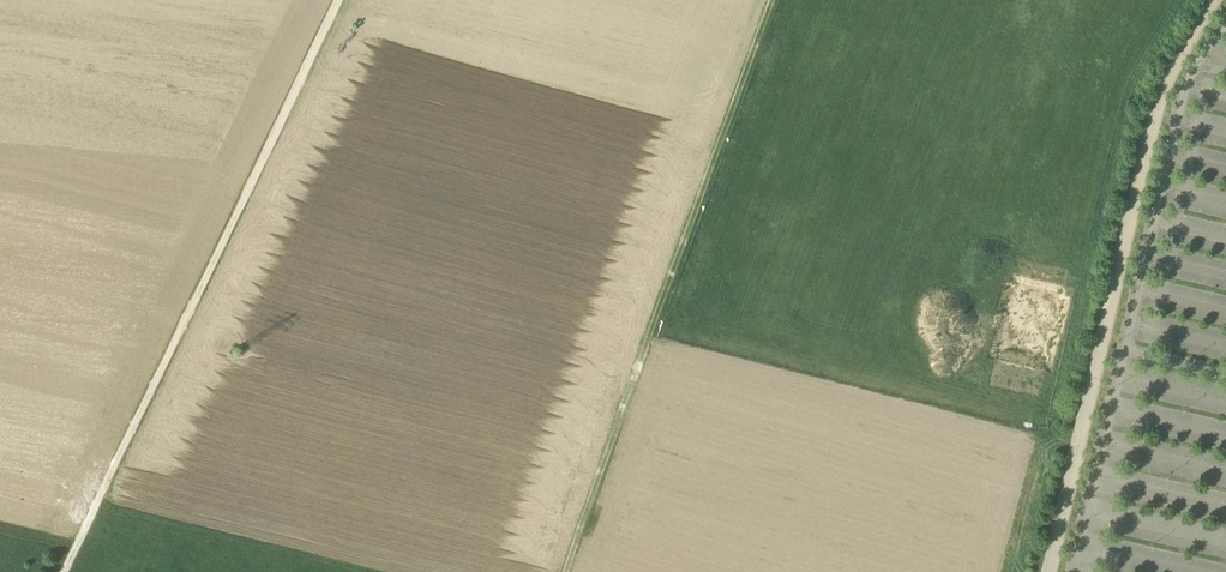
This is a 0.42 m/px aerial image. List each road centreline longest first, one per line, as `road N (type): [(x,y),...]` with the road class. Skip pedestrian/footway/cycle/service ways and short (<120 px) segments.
road 1 (track): [(339,0),(65,571)]
road 2 (track): [(572,571),(774,0)]
road 3 (track): [(1052,571),(1163,93),(1218,0)]

